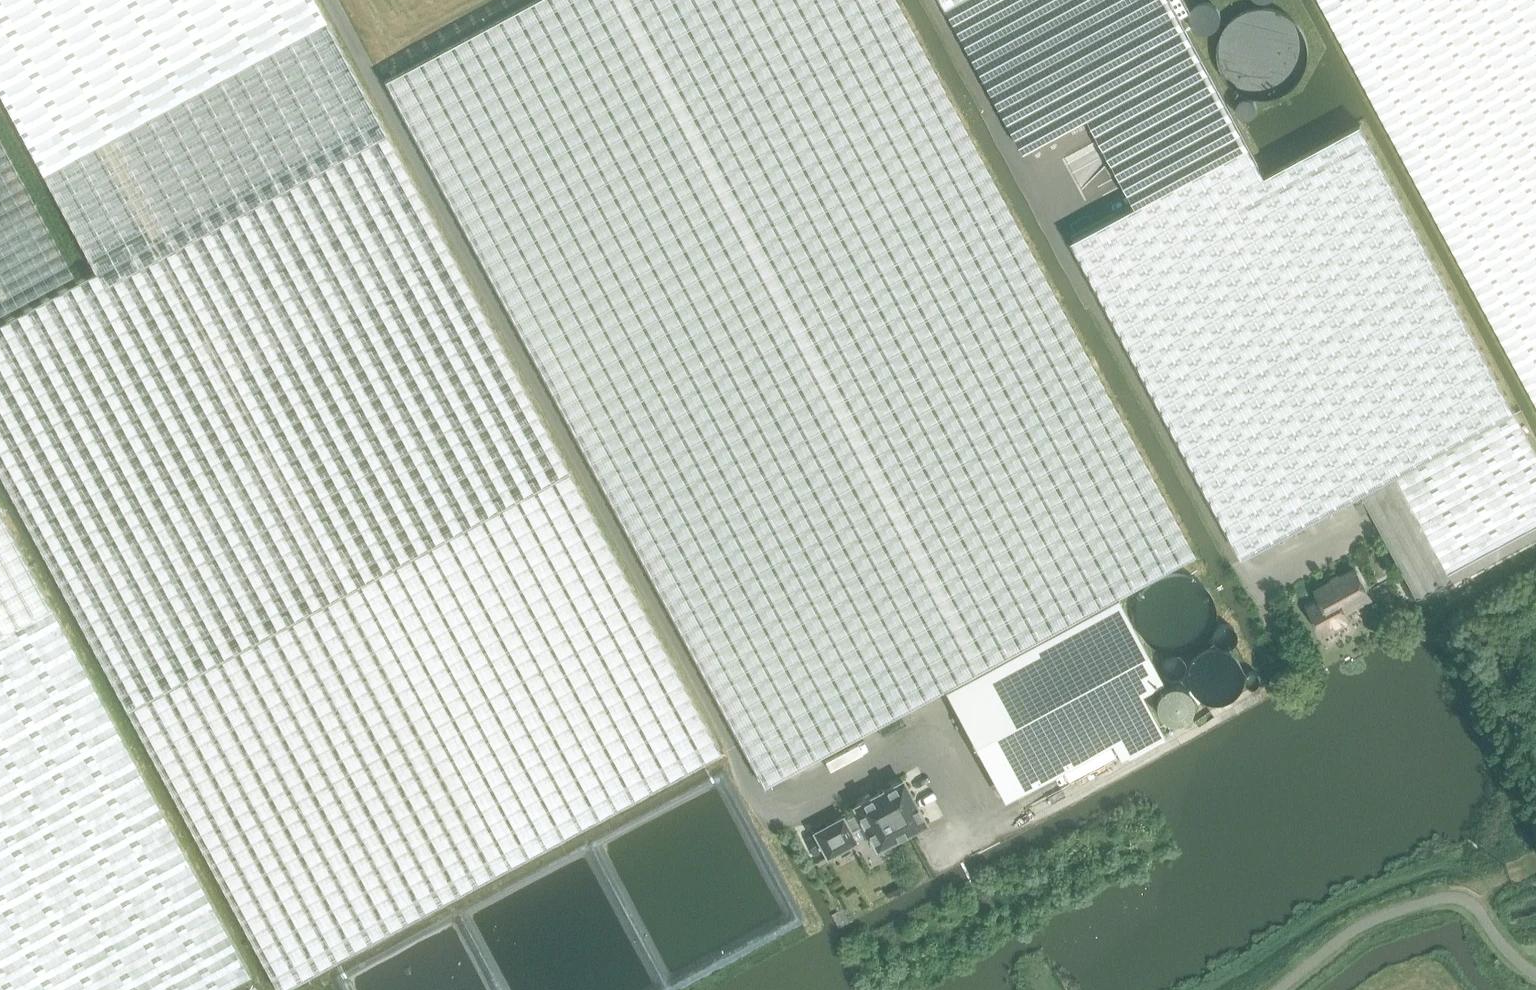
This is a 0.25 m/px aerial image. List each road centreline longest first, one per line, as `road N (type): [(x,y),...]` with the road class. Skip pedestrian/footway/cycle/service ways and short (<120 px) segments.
road 1 (unclassified): [(940,727),(767,823),(328,0)]

